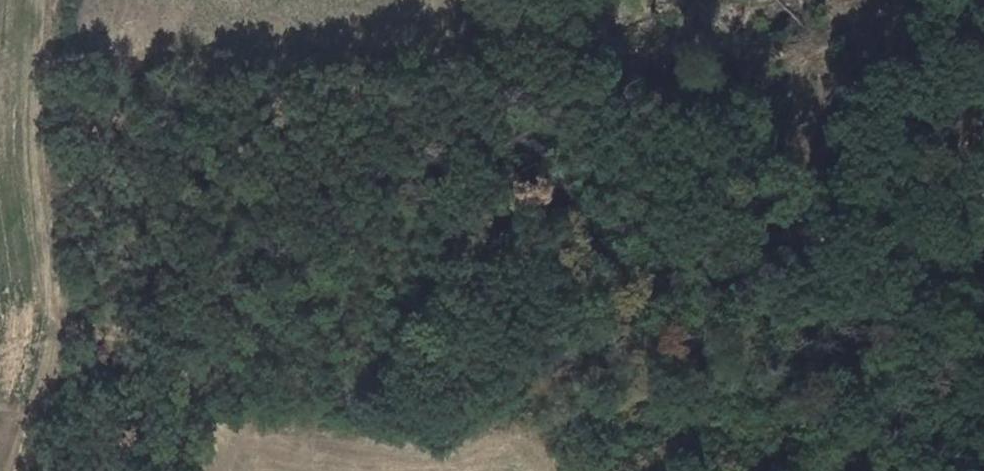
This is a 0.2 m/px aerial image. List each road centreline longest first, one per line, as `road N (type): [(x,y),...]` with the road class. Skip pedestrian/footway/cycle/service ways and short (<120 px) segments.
road 1 (track): [(50,0),(42,136),(53,329),(20,470)]

